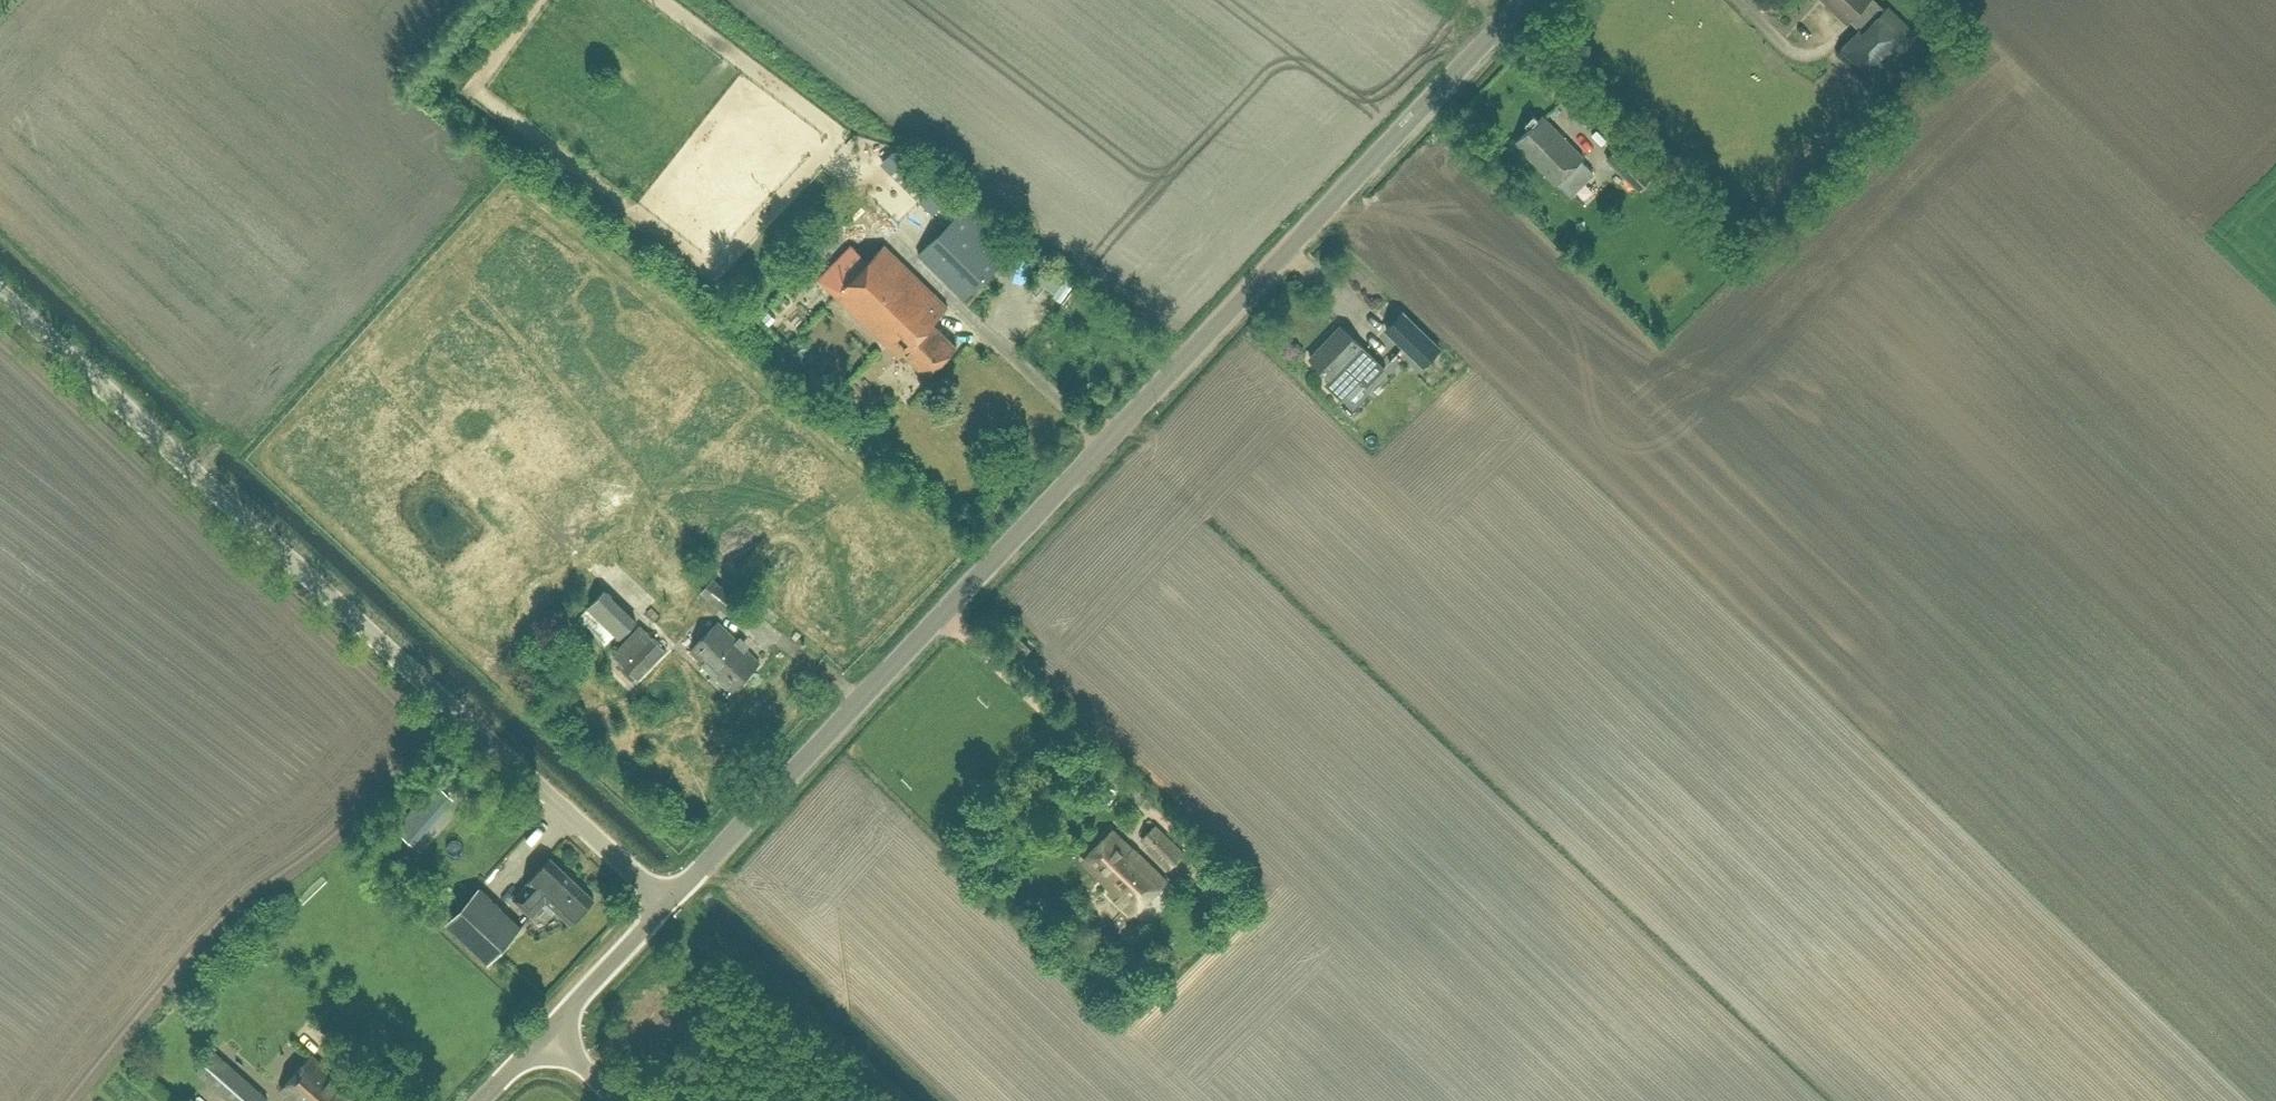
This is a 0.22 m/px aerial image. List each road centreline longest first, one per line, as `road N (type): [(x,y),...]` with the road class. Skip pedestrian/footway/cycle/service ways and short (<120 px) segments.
road 1 (unclassified): [(666,900),(1521,0)]
road 2 (unclassified): [(666,900),(0,291)]
road 3 (unclassified): [(547,1025),(666,900)]

